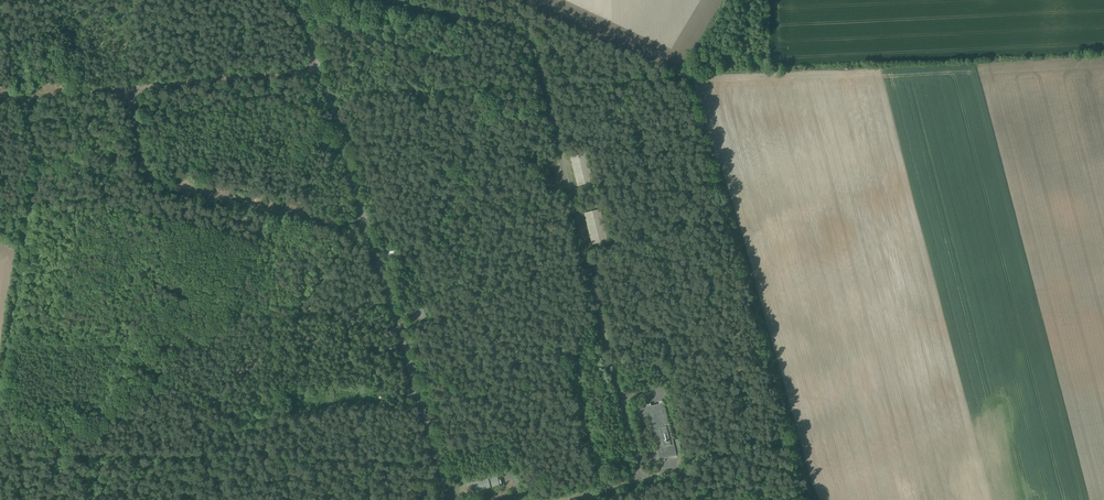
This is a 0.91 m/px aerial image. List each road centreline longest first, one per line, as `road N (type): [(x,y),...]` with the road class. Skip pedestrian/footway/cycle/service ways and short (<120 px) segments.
road 1 (unclassified): [(390,0),(501,26),(524,37),(536,57),(639,471),(624,489),(576,499)]
road 2 (unclassified): [(370,230),(162,186),(140,162),(128,84)]
road 3 (unclassified): [(451,499),(370,230)]
road 4 (unclassified): [(128,84),(320,68)]
road 5 (unclassified): [(370,230),(320,68)]
road 6 (unclassified): [(0,95),(128,84)]

